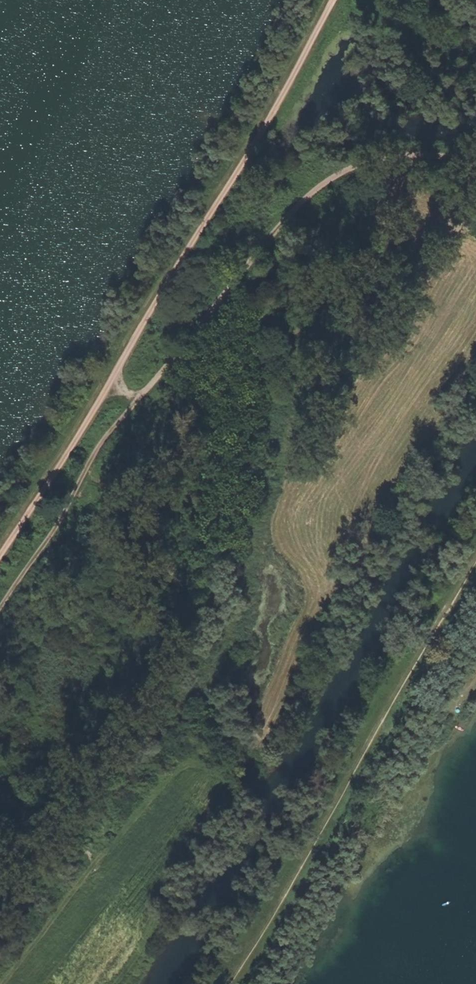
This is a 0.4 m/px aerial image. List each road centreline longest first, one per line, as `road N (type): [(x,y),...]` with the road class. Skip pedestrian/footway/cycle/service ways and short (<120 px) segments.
road 1 (track): [(475,554),(229,983)]
road 2 (track): [(138,398),(287,217),(341,172),(381,157),(475,158)]
road 3 (track): [(334,0),(112,381)]
road 4 (track): [(0,609),(138,398)]
road 5 (track): [(112,381),(0,560)]

